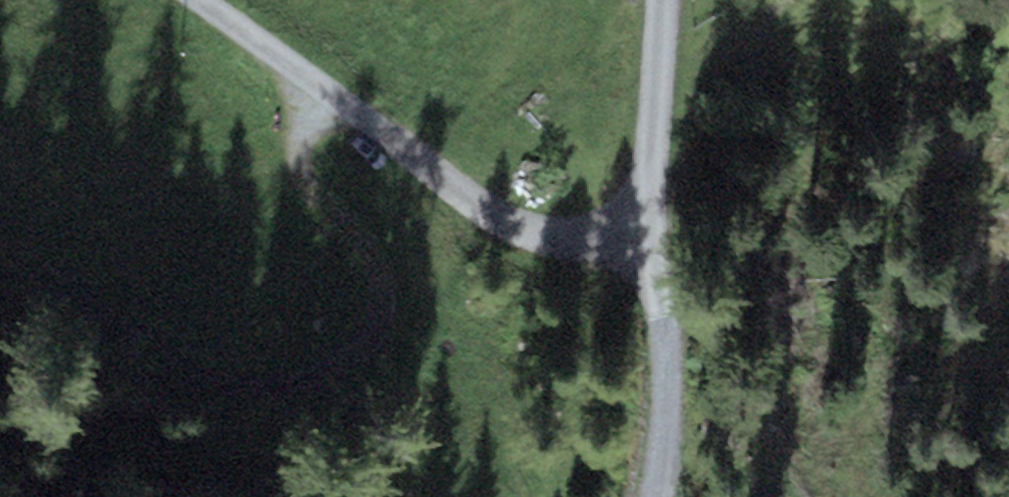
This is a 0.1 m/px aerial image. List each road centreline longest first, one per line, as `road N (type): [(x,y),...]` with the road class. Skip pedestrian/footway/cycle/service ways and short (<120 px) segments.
road 1 (residential): [(662,0),(651,156),(638,206),(622,224),(583,240),(503,226),(197,0)]
road 2 (track): [(0,220),(52,281),(166,366),(199,380),(257,387),(331,367),(363,347),(382,297),(377,266),(299,170),(306,120),(321,87)]
road 3 (track): [(622,224),(658,292),(664,496)]

